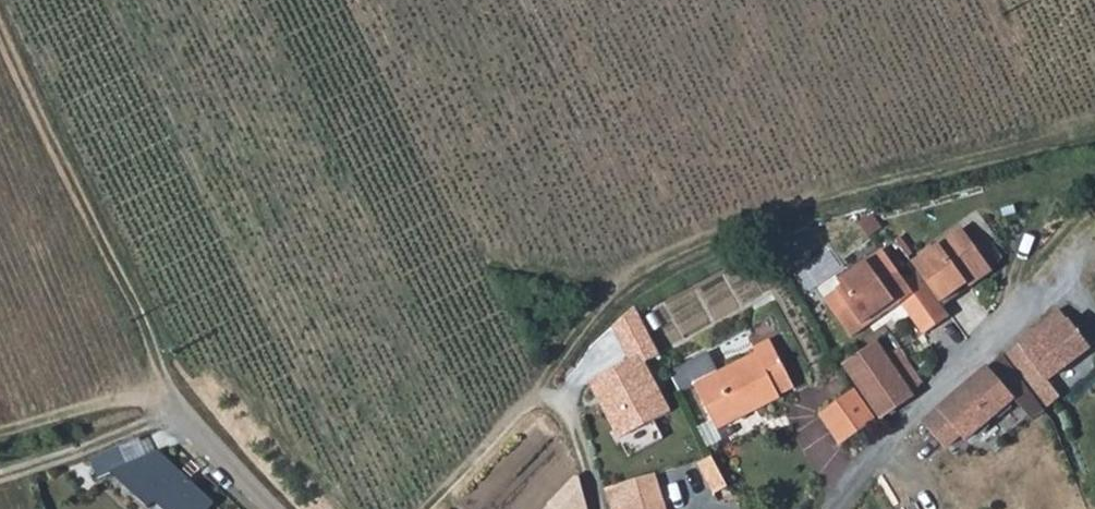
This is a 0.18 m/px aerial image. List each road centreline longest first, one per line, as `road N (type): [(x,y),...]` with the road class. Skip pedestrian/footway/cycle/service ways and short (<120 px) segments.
road 1 (track): [(424,508),(548,388),(611,287),(710,232),(1094,127)]
road 2 (track): [(0,36),(180,429)]
road 3 (track): [(180,429),(281,508)]

